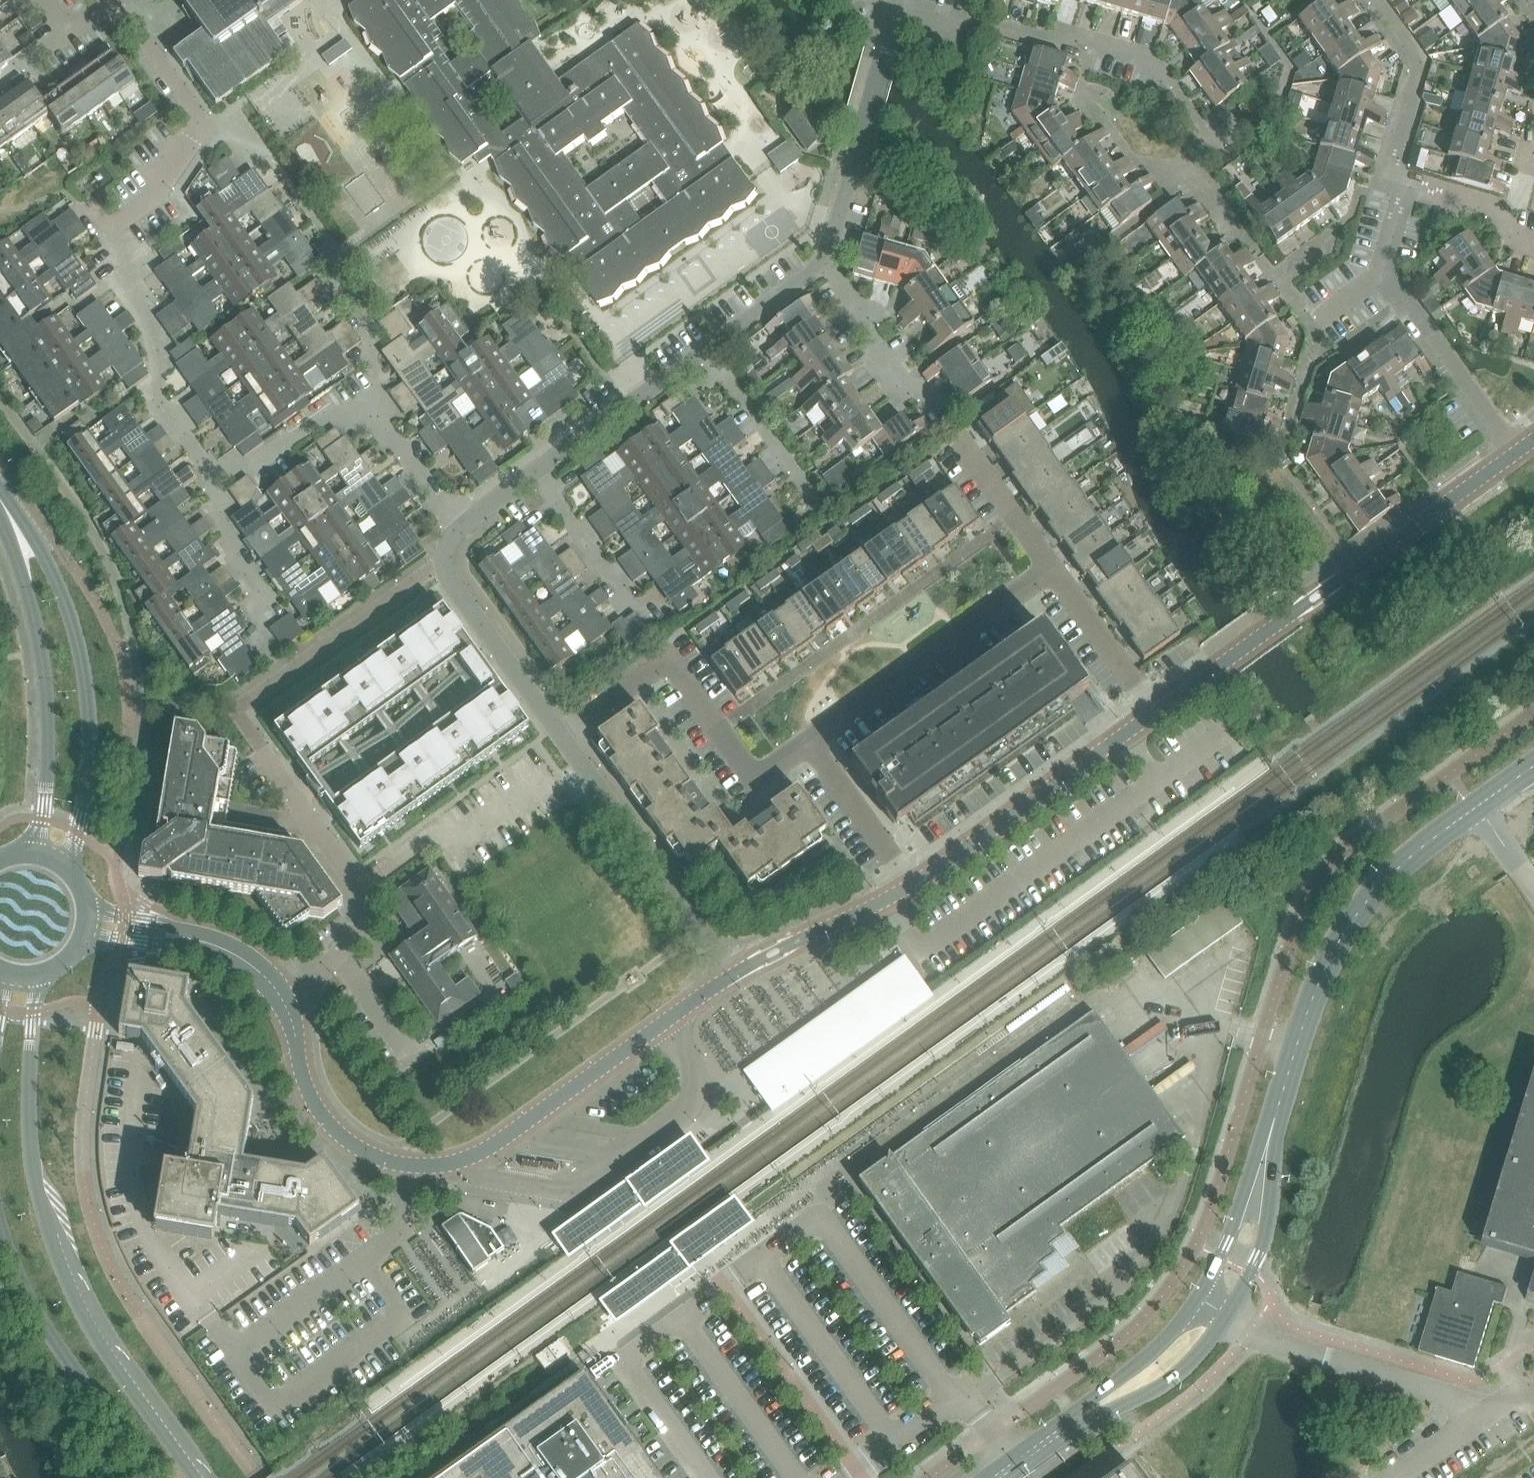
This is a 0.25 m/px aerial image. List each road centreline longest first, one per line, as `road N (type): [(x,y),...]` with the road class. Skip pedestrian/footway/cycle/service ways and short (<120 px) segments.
road 1 (tertiary): [(203,1477),(95,1320),(40,1201),(28,1094),(40,978)]
road 2 (secondary): [(1011,1477),(1154,1391),(1212,1335),(1267,1233),(1283,1090)]
road 3 (secondary): [(1283,1090),(1220,1259),(1174,1329),(1102,1394),(985,1477)]
road 4 (residential): [(1153,718),(1515,456)]
road 5 (secondary): [(1283,1090),(1322,968),(1352,913),(1422,846),(1533,766)]
road 6 (residential): [(196,120),(159,193),(115,228),(117,261),(163,348),(156,397),(215,484)]
road 7 (residential): [(367,415),(377,388),(371,328),(343,288),(334,246),(248,124),(215,143),(196,120)]
road 8 (tertiary): [(64,869),(87,755),(82,657),(47,563),(6,507)]
road 9 (tertiary): [(6,507),(39,672),(42,820),(31,854)]
road 10 (residential): [(565,737),(667,662),(753,782),(803,747)]
road 11 (residential): [(1199,115),(1151,60),(898,15)]
road 12 (residential): [(281,994),(359,938),(361,906),(256,746)]
road 13 (residential): [(1049,575),(803,747)]
road 14 (residential): [(908,891),(1153,718)]
road 15 (residential): [(737,974),(565,737)]
road 16 (tertiary): [(0,1232),(56,1343),(152,1477)]
road 17 (residential): [(451,1165),(382,1160),(334,1128),(312,1096),(281,994)]
road 18 (residential): [(828,265),(898,15)]
road 19 (residential): [(565,737),(436,563),(448,539)]
road 20 (residential): [(1515,456),(1383,272)]
road 21 (residential): [(281,994),(217,946),(88,924)]
road 22 (residential): [(1404,185),(1392,164),(1419,63),(1379,0)]
road 23 (residential): [(540,472),(700,351)]
road 24 (residential): [(670,1020),(509,1138)]
road 25 (residential): [(737,974),(908,891)]
road 26 (residential): [(215,484),(218,511),(259,592),(263,640),(276,658)]
road 27 (residential): [(803,747),(908,891)]
road 28 (residential): [(1049,575),(1153,718)]
road 29 (residential): [(215,484),(322,419),(367,415)]
road 30 (residential): [(805,485),(700,351)]
road 31 (residential): [(923,404),(828,265)]
road 32 (residential): [(628,605),(540,472)]
road 33 (residential): [(959,447),(1049,575)]
road 34 (residential): [(700,351),(828,265)]
road 35 (residential): [(448,539),(367,415)]
road 36 (residential): [(196,120),(114,0)]

